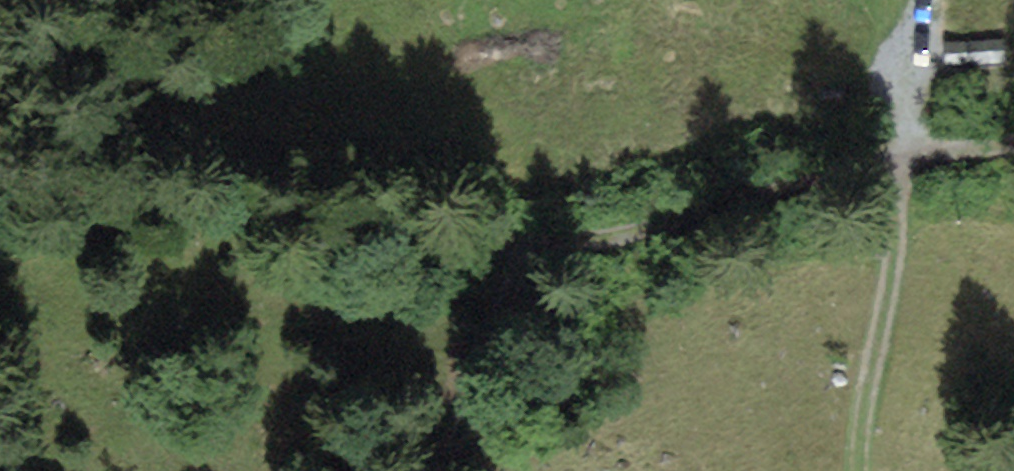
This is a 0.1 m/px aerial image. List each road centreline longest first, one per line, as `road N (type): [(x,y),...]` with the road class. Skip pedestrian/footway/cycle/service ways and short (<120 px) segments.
road 1 (track): [(0,181),(49,177),(435,240),(656,256),(904,177),(1013,165)]
road 2 (track): [(922,0),(899,109),(899,274),(862,470)]
road 3 (track): [(432,470),(541,248)]

